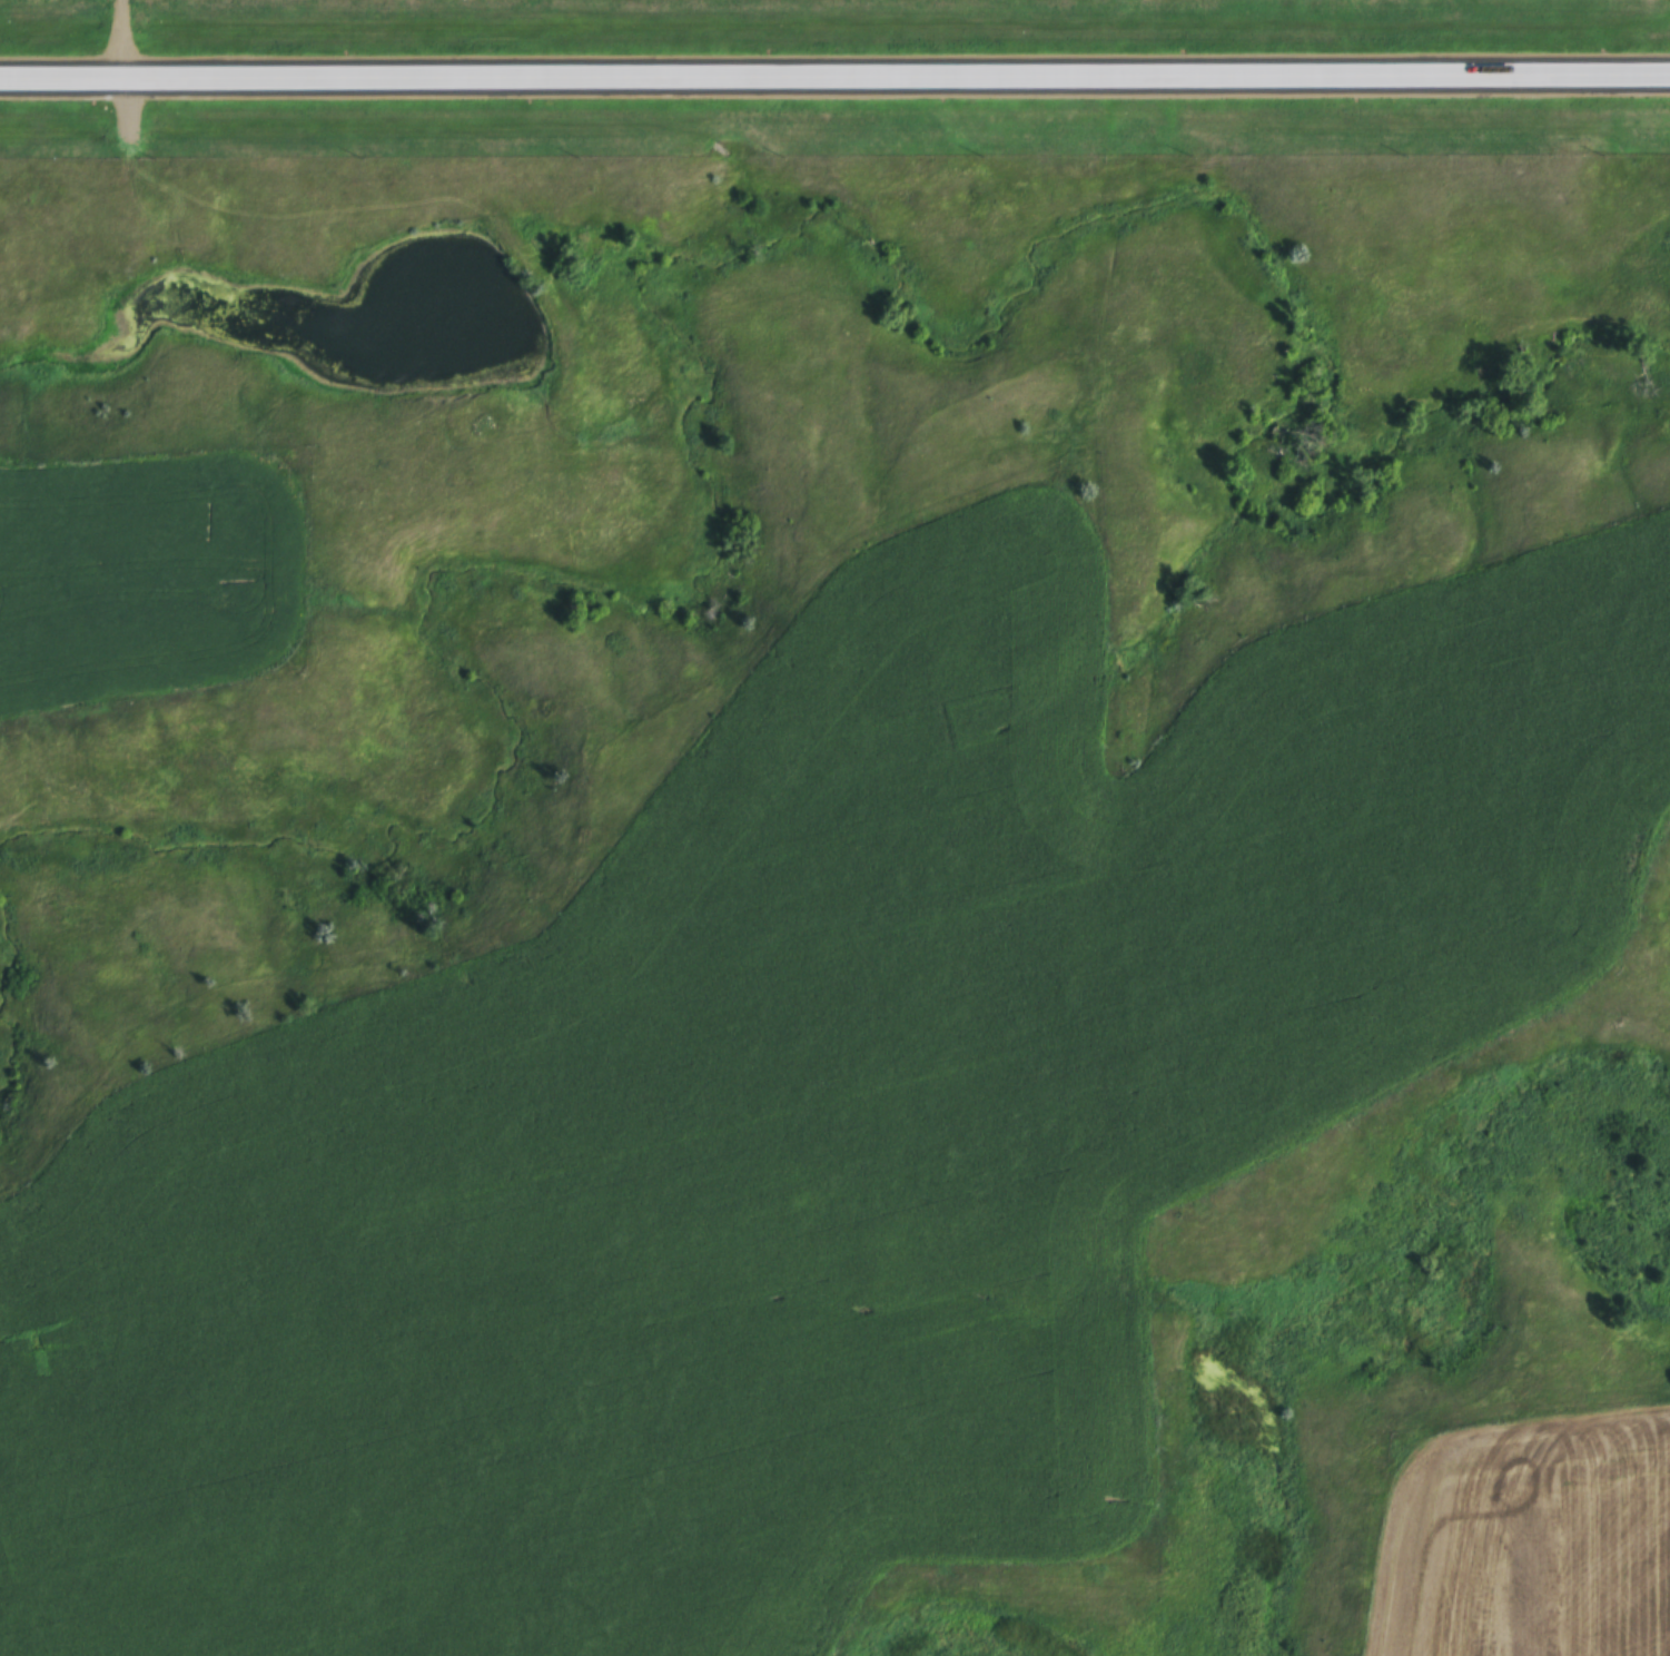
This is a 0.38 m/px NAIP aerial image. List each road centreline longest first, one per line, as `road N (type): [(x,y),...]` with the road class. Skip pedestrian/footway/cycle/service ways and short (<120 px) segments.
road 1 (primary): [(0,74),(1669,67)]

